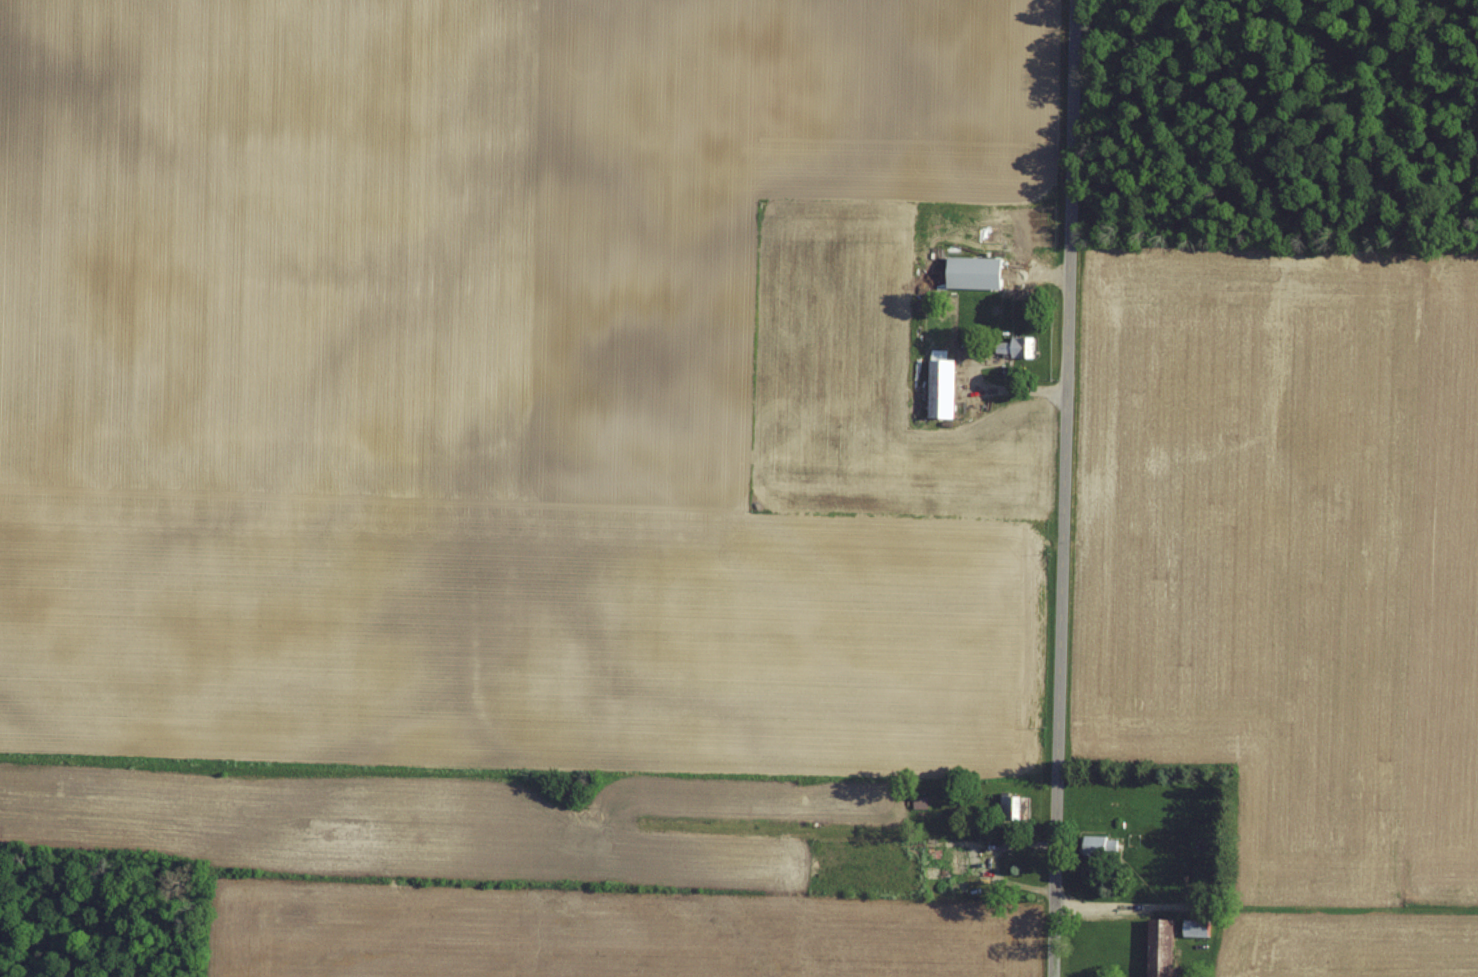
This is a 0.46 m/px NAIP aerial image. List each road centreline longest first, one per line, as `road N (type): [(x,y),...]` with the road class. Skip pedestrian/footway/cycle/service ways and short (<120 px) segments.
road 1 (residential): [(1050,976),(1072,0)]

